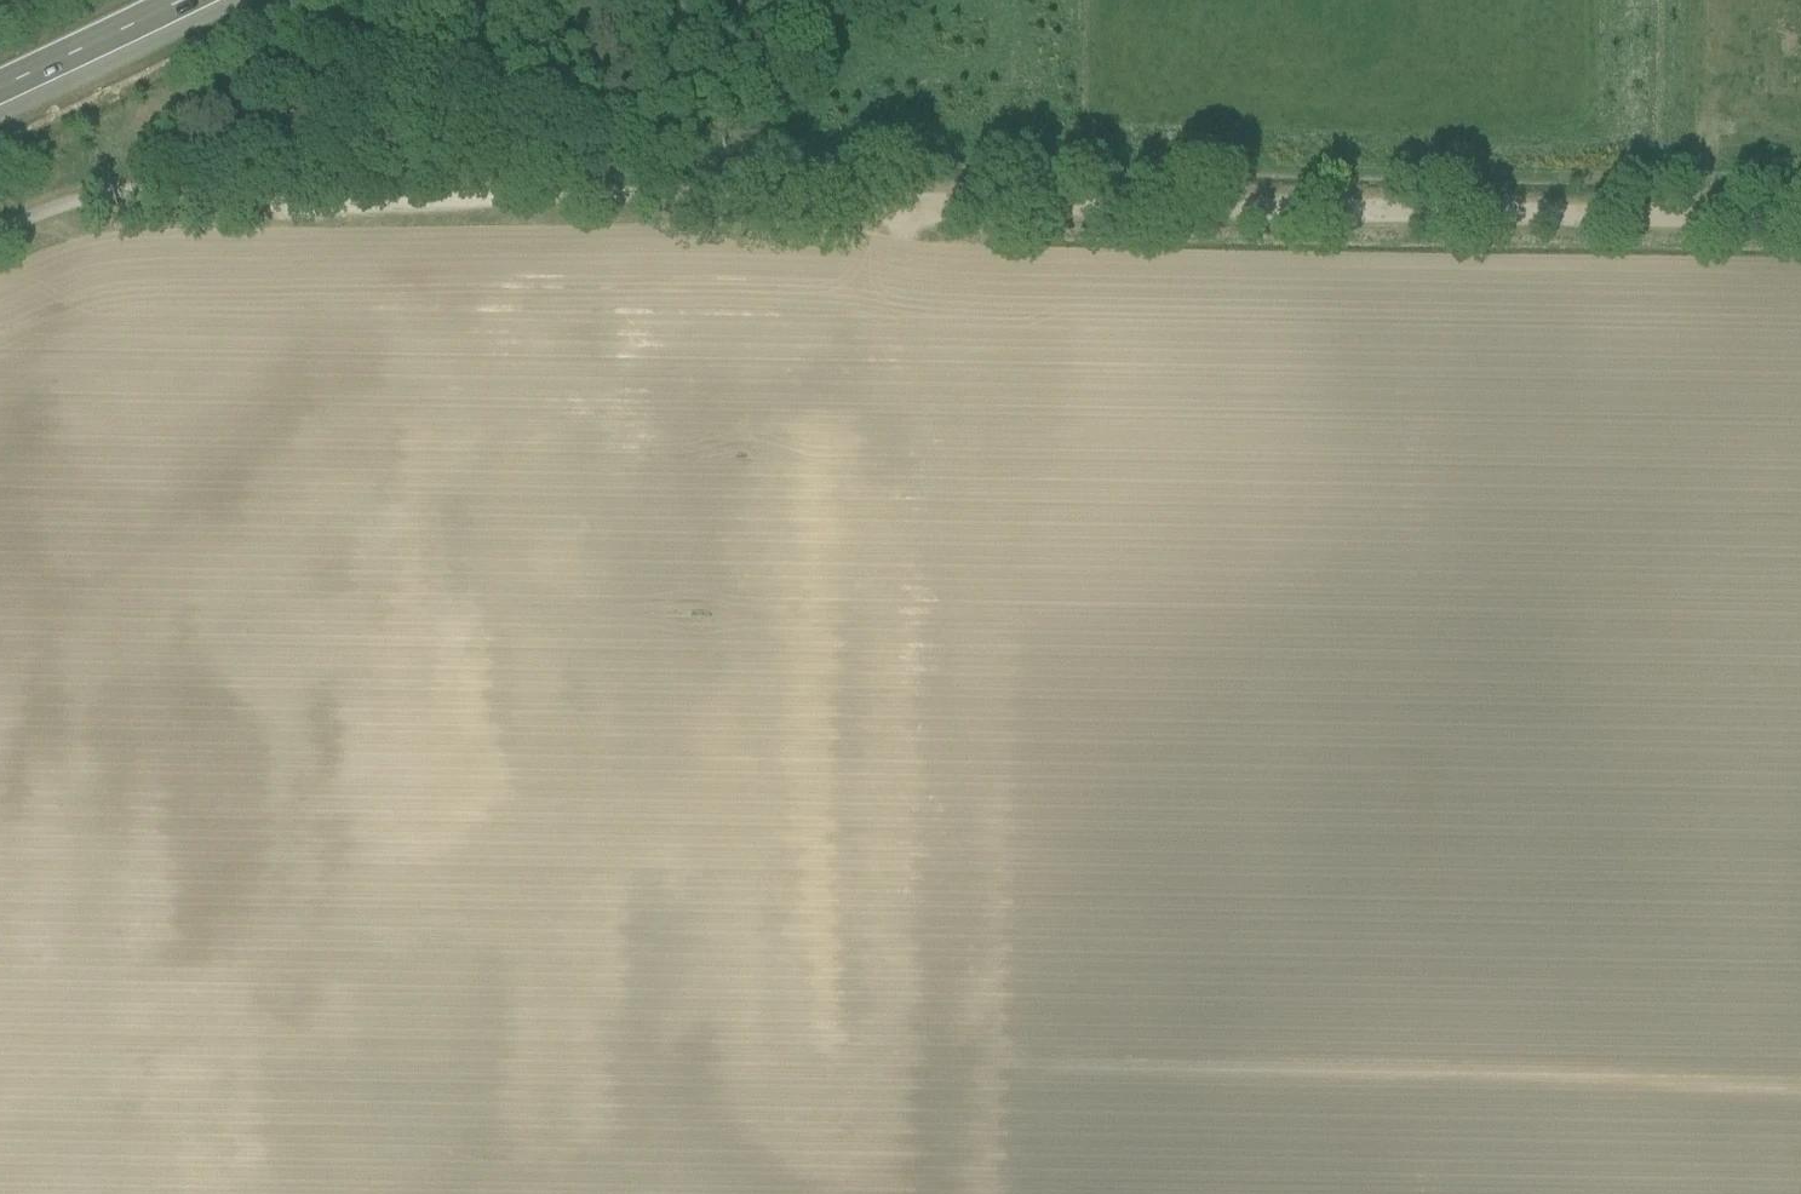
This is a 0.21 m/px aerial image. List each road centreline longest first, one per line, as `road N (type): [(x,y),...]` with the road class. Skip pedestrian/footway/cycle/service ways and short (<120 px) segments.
road 1 (track): [(1800,215),(153,190)]
road 2 (track): [(587,196),(536,152),(344,70),(258,62),(194,81),(155,131),(153,190)]
road 3 (trunk): [(0,88),(186,0)]
road 4 (unclassified): [(0,236),(103,192),(153,190)]

